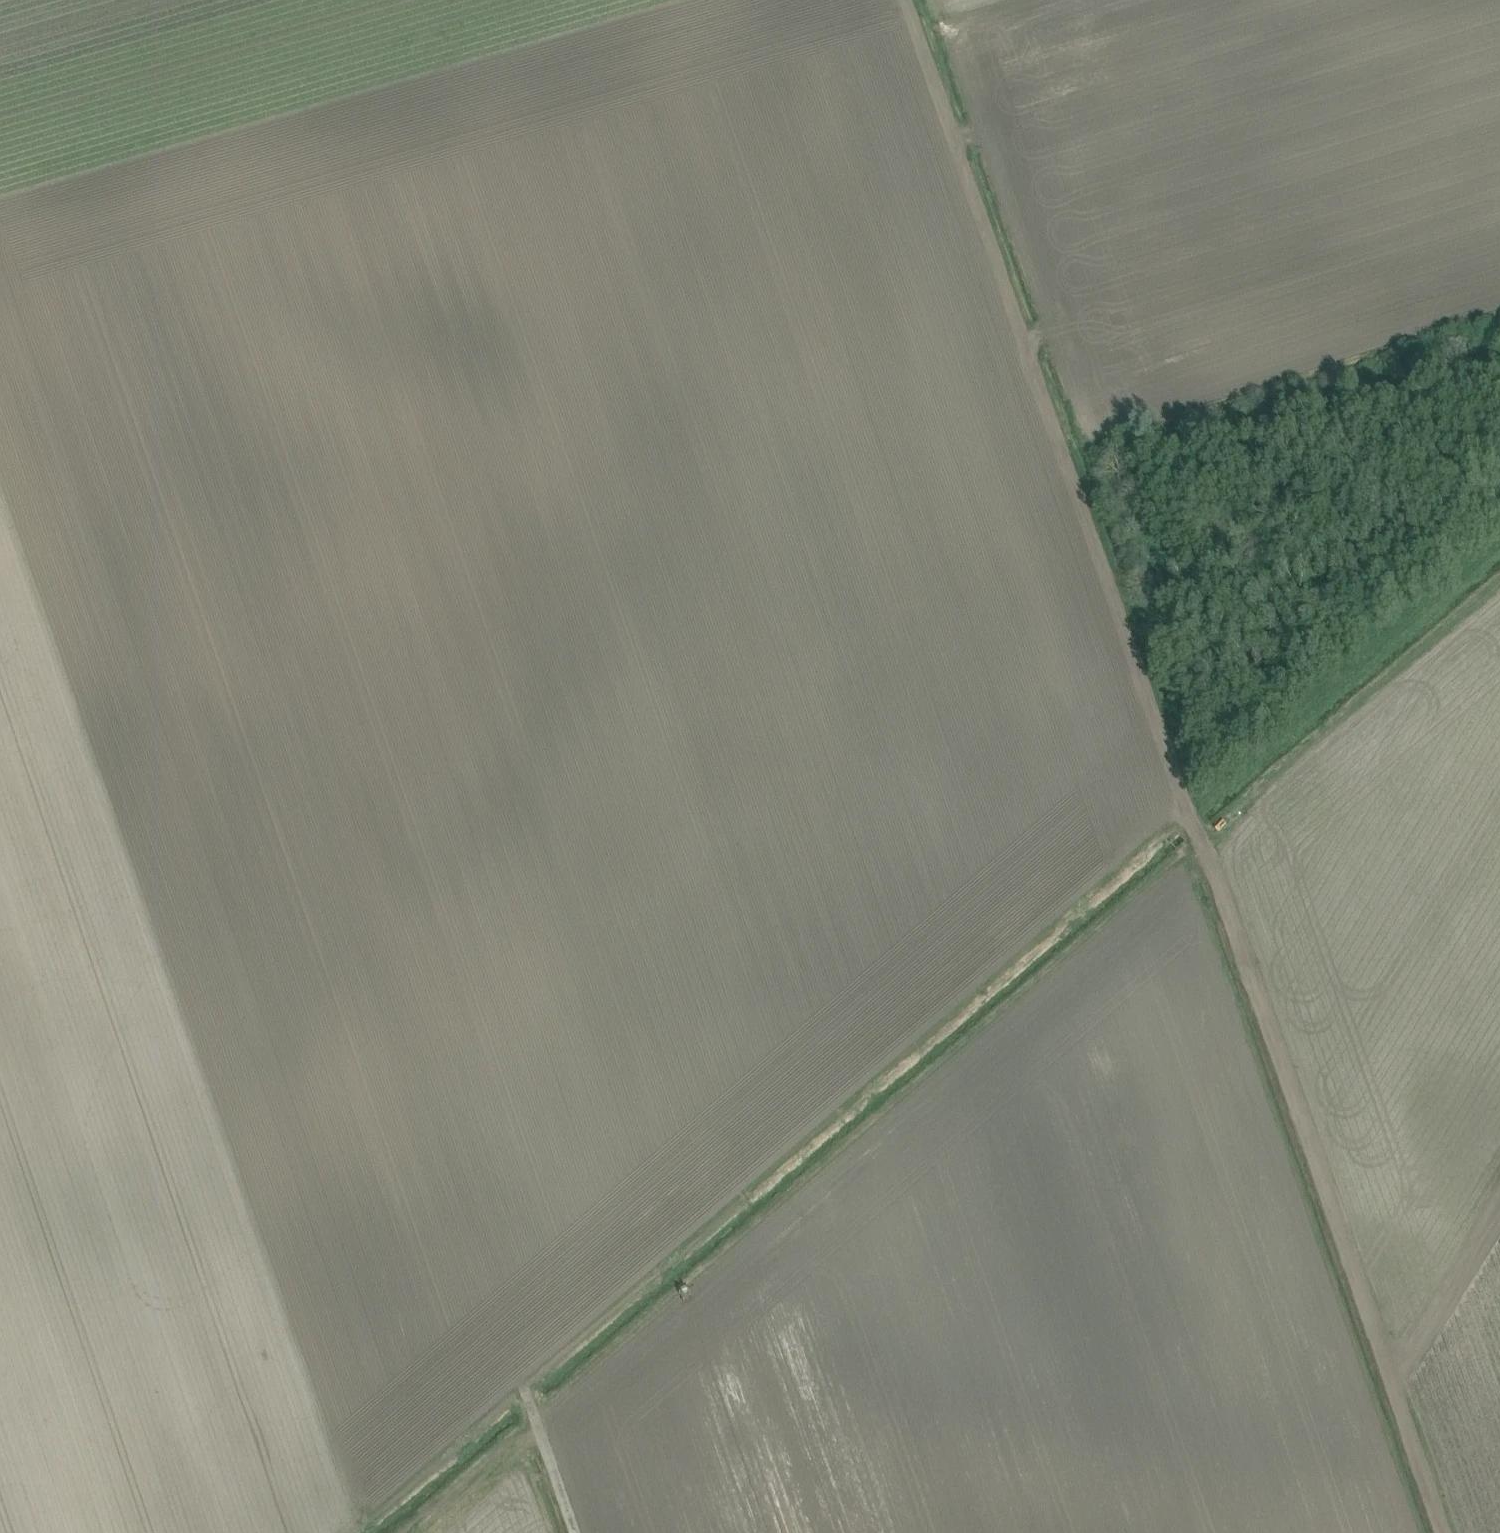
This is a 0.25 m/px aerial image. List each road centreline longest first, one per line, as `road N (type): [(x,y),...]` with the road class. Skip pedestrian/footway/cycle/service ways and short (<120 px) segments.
road 1 (track): [(1451,1532),(914,0)]
road 2 (track): [(579,1532),(537,1414)]

